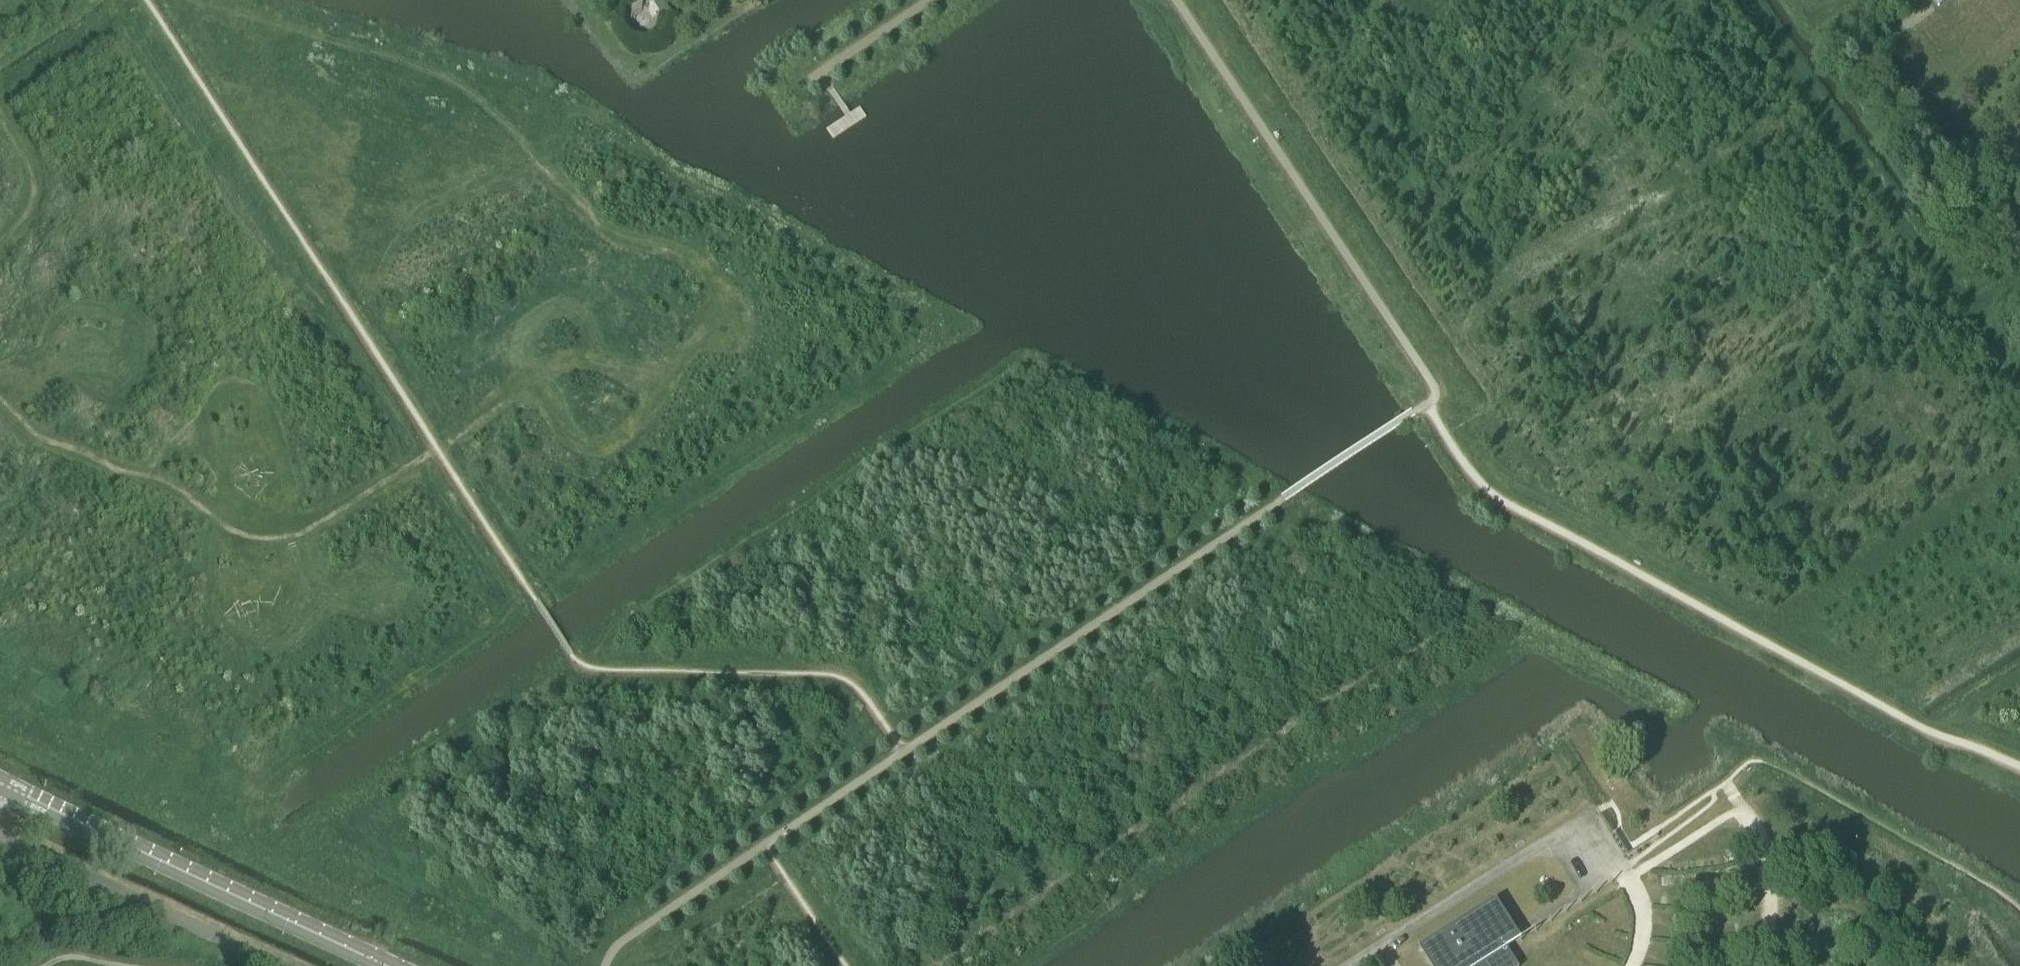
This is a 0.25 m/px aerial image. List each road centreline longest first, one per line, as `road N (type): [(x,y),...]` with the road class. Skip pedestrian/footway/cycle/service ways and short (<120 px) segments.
road 1 (secondary): [(0,784),(384,965)]

